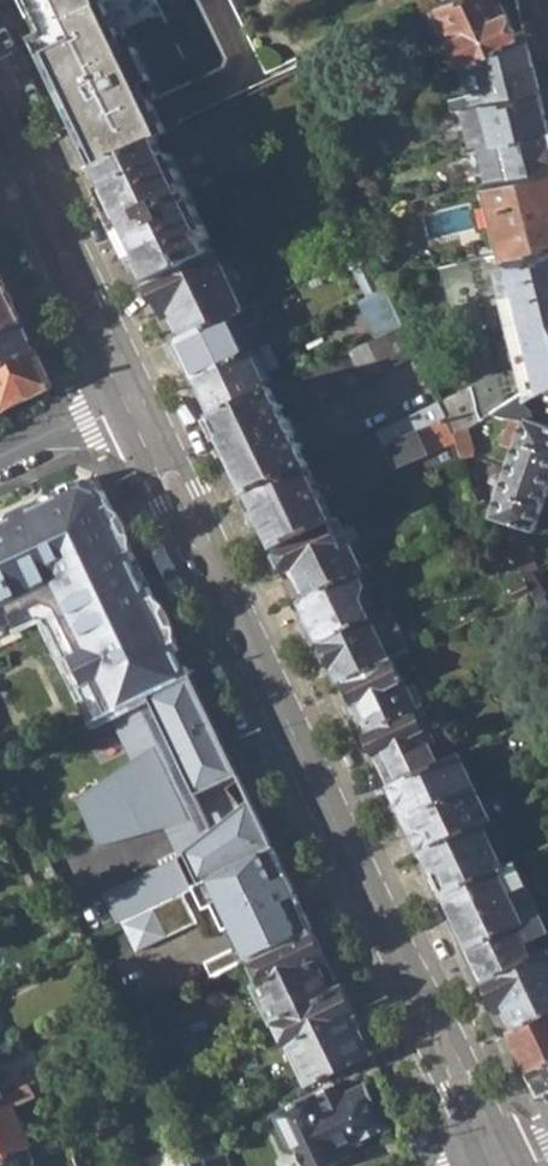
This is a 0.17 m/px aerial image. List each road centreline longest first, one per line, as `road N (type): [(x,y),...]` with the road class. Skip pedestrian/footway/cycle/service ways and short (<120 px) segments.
road 1 (secondary): [(134,401),(502,1165)]
road 2 (secondary): [(0,123),(134,401)]
road 3 (residential): [(0,464),(134,401)]

